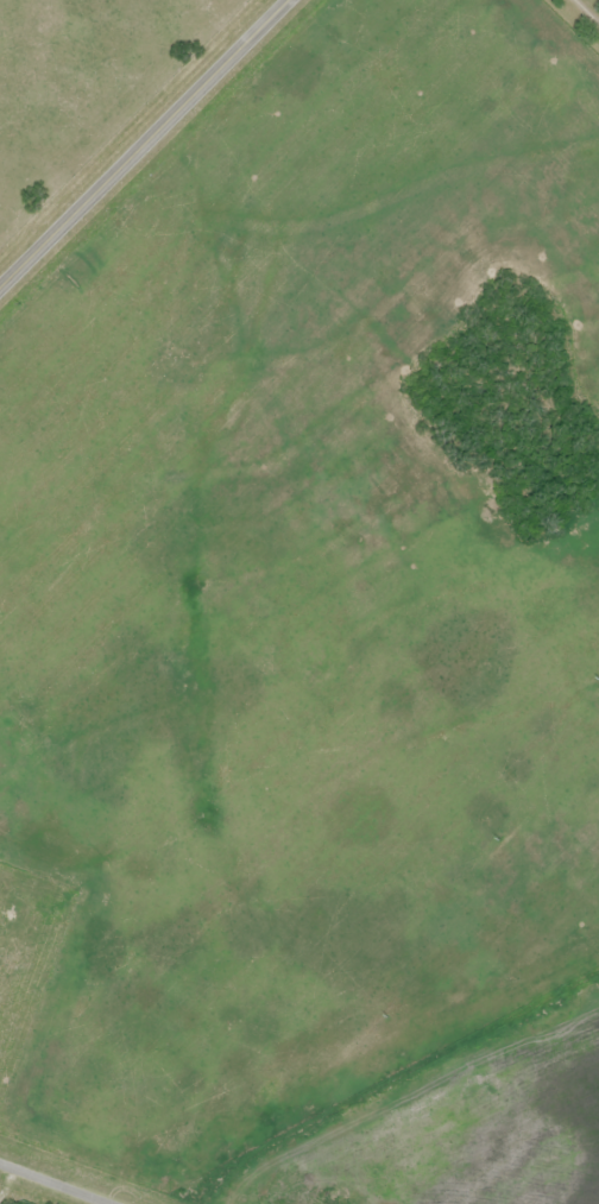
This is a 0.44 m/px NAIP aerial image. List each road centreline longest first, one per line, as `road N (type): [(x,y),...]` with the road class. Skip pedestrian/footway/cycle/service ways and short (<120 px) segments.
road 1 (tertiary): [(0,287),(287,0)]

